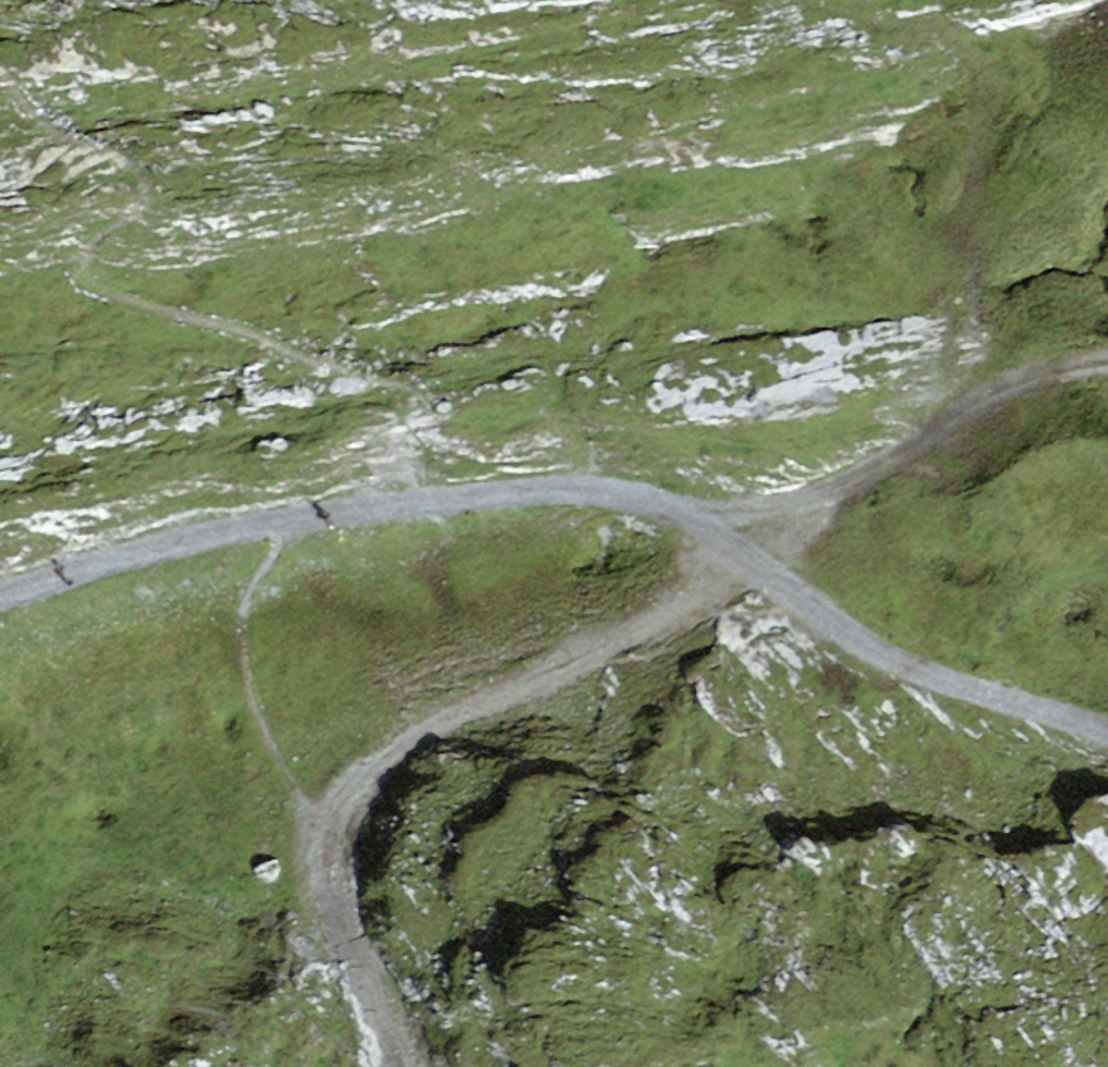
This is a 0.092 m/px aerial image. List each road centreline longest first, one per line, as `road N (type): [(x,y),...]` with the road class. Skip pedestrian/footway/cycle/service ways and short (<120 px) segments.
road 1 (track): [(410,1066),(367,1000),(332,886),(333,832),(351,794),(390,751),(575,658),(913,452),(1018,398),(1107,367)]
road 2 (track): [(1107,735),(929,679),(838,634),(758,547),(648,491),(566,479),(364,504)]
road 3 (track): [(364,504),(151,545),(0,592)]

